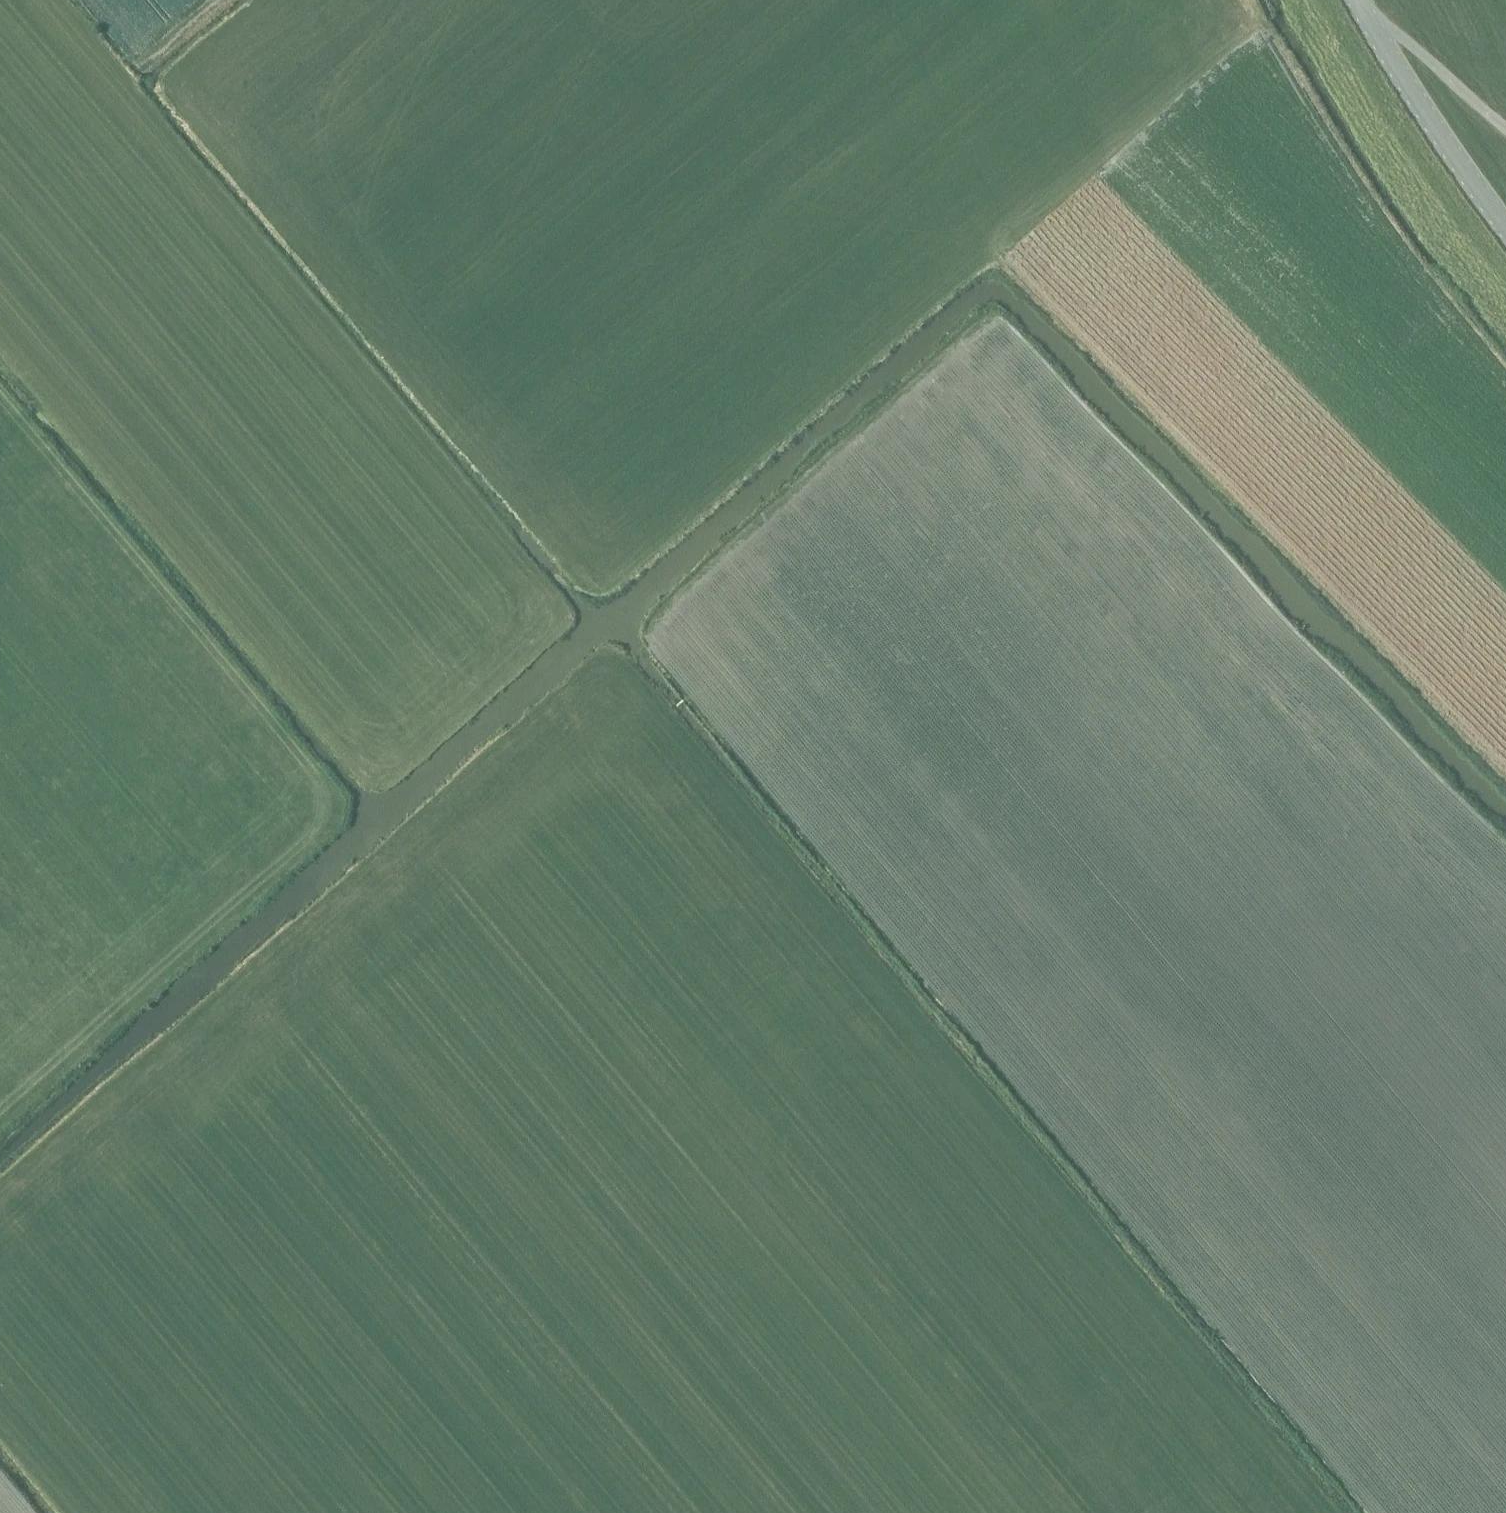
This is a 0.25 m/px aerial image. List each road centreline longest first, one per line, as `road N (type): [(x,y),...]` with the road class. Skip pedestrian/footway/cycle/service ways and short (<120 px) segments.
road 1 (tertiary): [(1358,0),(1505,228)]

